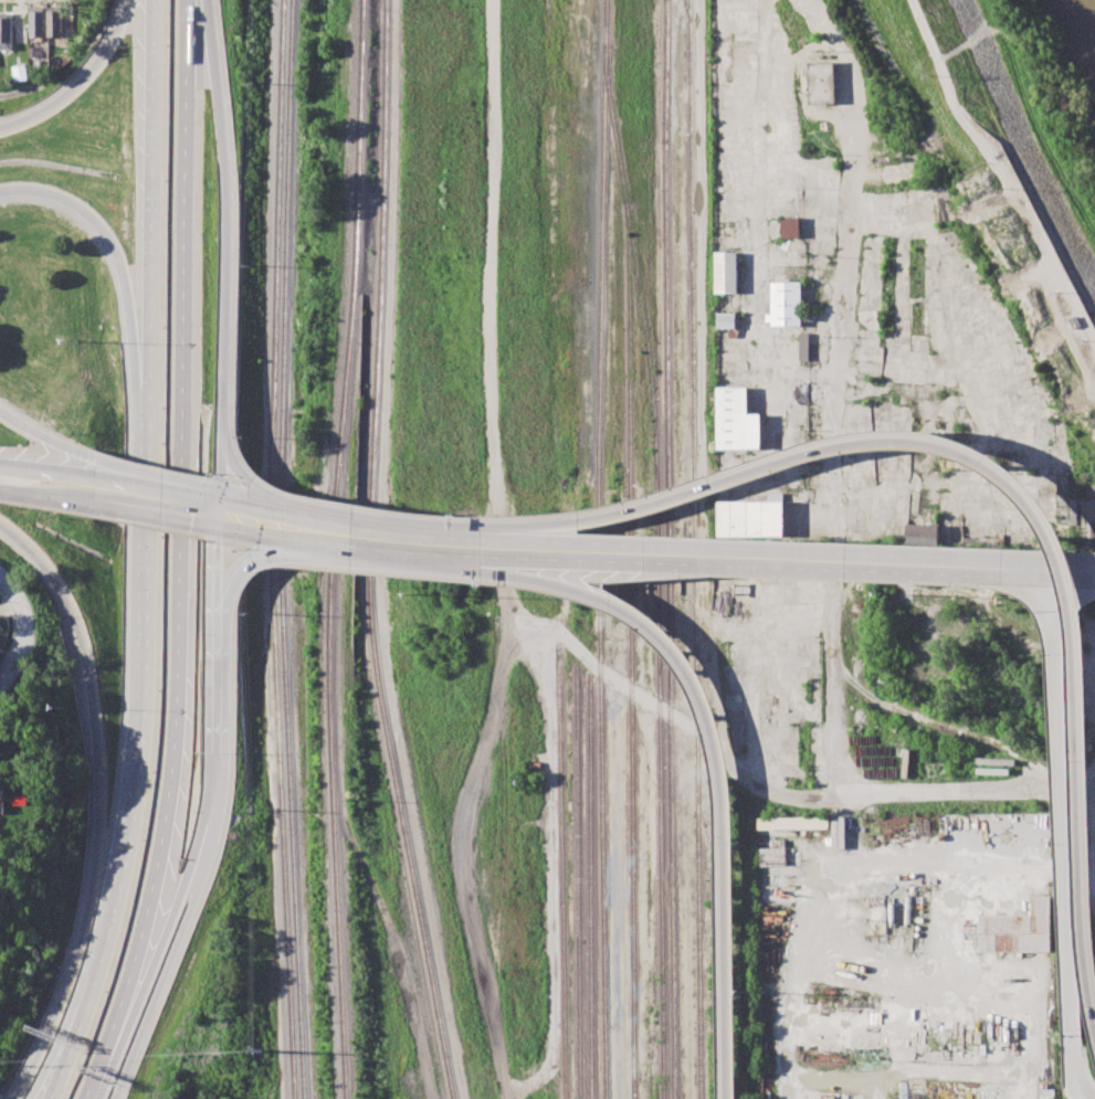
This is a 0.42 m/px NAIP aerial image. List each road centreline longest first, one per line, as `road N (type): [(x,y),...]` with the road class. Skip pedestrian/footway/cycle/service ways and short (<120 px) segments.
road 1 (motorway): [(90,1098),(150,912),(179,709),(188,0)]
road 2 (secondary): [(1094,568),(432,536),(97,477)]
road 3 (secondary): [(308,539),(430,553),(1094,586)]
road 4 (residential): [(856,88),(838,391),(834,658),(843,799)]
road 5 (motorway): [(482,556),(612,603),(678,661),(703,705),(723,814),(728,1098)]
road 6 (motorway): [(0,522),(51,572),(84,638),(99,771),(83,936),(52,1027),(13,1098)]
road 7 (motorway): [(148,387),(141,693),(123,866),(92,997)]
road 8 (residential): [(1071,1032),(1055,567)]
road 9 (motorway): [(1078,661),(1060,549),(1009,478),(968,454),(914,443),(811,453)]
road 10 (motorway): [(152,0),(148,387)]
road 11 (motorway): [(227,358),(224,144),(205,0)]
road 12 (motorway): [(811,453),(642,509),(468,538)]
road 13 (motorway): [(1094,1002),(1078,661)]
road 14 (motorway): [(115,1098),(206,875),(215,807)]
road 15 (motorway): [(0,191),(59,196),(104,230),(148,387)]
road 16 (residential): [(843,799),(1094,791)]
road 17 (motorway): [(118,1029),(169,931),(215,807)]
road 18 (motorway): [(215,807),(218,596)]
road 19 (residential): [(1036,551),(835,543)]
road 20 (motorway): [(130,0),(77,86),(36,116),(0,128)]
road 21 (motorway): [(217,527),(227,358)]
road 22 (secondary): [(67,503),(217,527)]
road 23 (residential): [(0,572),(19,596),(28,638),(0,685)]

